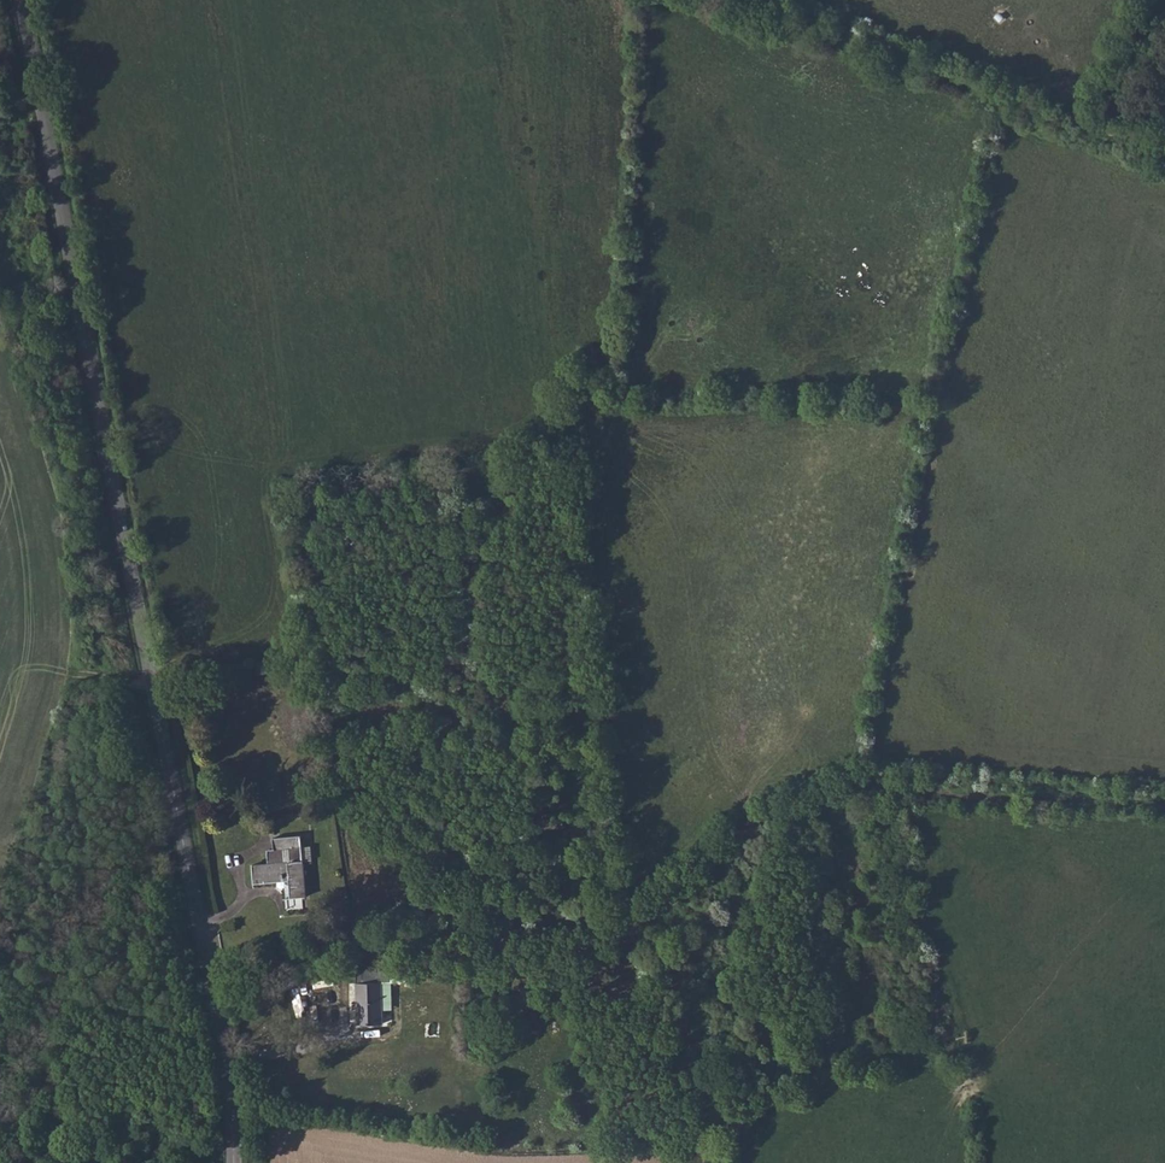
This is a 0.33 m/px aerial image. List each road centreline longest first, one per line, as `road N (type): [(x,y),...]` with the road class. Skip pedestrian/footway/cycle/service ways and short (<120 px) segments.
road 1 (unclassified): [(234,1162),(229,1090),(169,758),(19,0)]
road 2 (track): [(209,975),(319,949),(644,920),(764,819),(846,790),(1164,802)]
road 3 (track): [(768,0),(1164,153)]

